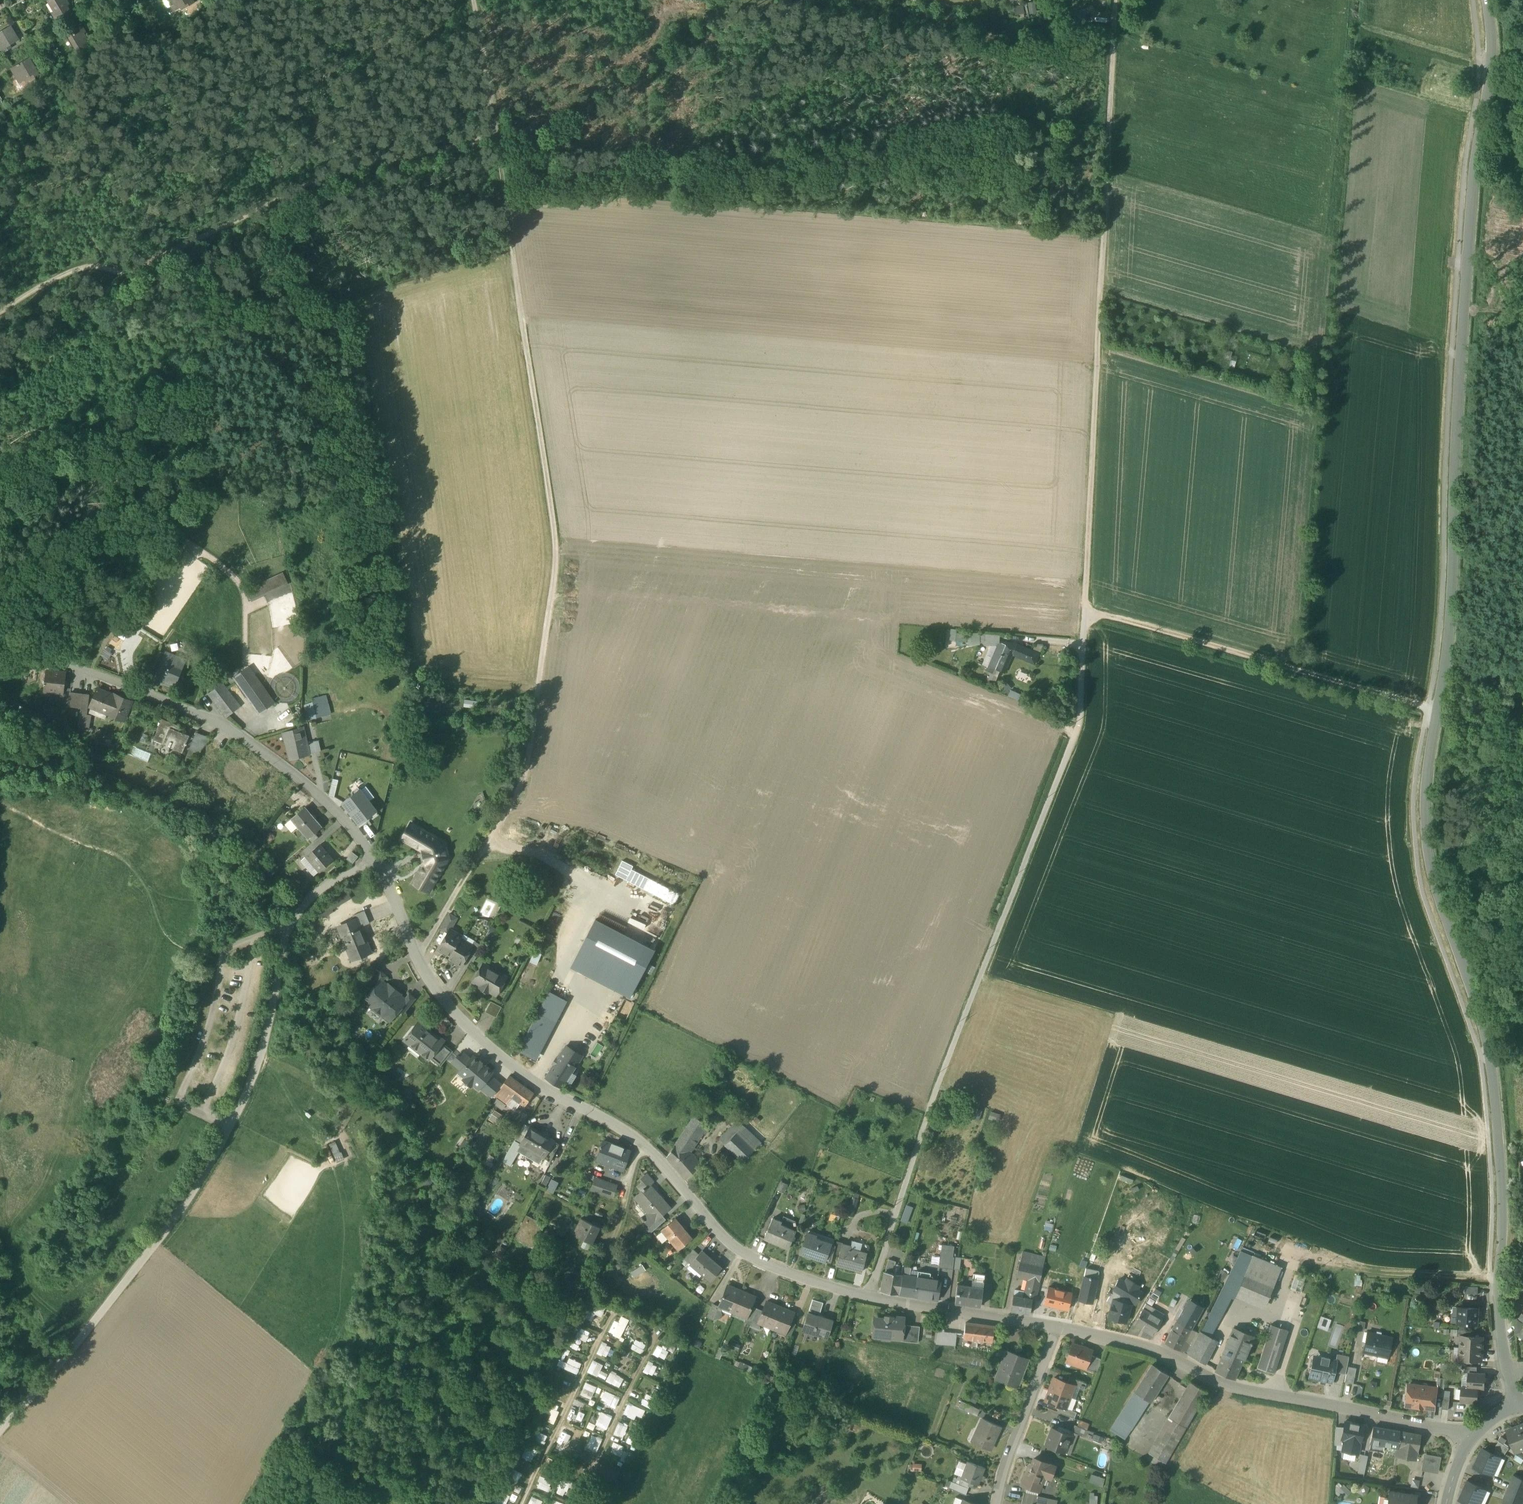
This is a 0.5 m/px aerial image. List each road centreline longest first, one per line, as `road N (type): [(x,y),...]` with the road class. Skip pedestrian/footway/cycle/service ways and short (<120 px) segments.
road 1 (unclassified): [(1488,0),(1491,90),(1473,174),(1450,598),(1424,772),(1424,832),(1492,1071),(1503,1237),(1497,1288),(1508,1377)]
road 2 (unclassified): [(1087,575),(1080,723),(935,1090),(868,1300)]
road 3 (track): [(482,848),(522,778),(557,560),(495,139)]
road 4 (unclassified): [(868,1300),(786,1275),(722,1239),(641,1141),(526,1078),(466,1025),(416,961)]
road 5 (track): [(1087,575),(1115,0)]
road 6 (unclassified): [(1061,1329),(1155,1349),(1252,1395),(1473,1439)]
road 7 (unclassified): [(377,862),(319,797),(224,727),(49,657)]
road 8 (track): [(0,1432),(167,1229),(235,1119)]
road 9 (track): [(129,274),(326,182),(495,139)]
road 10 (track): [(1085,609),(1436,710)]
road 11 (residential): [(235,1119),(261,1053),(292,924),(338,877),(377,862)]
road 12 (unclassified): [(868,1300),(1061,1329)]
road 13 (residential): [(1061,1329),(996,1503)]
road 14 (track): [(641,1141),(618,1228),(576,1314)]
road 15 (track): [(495,139),(475,0)]
road 16 (unclassified): [(416,961),(482,848)]

